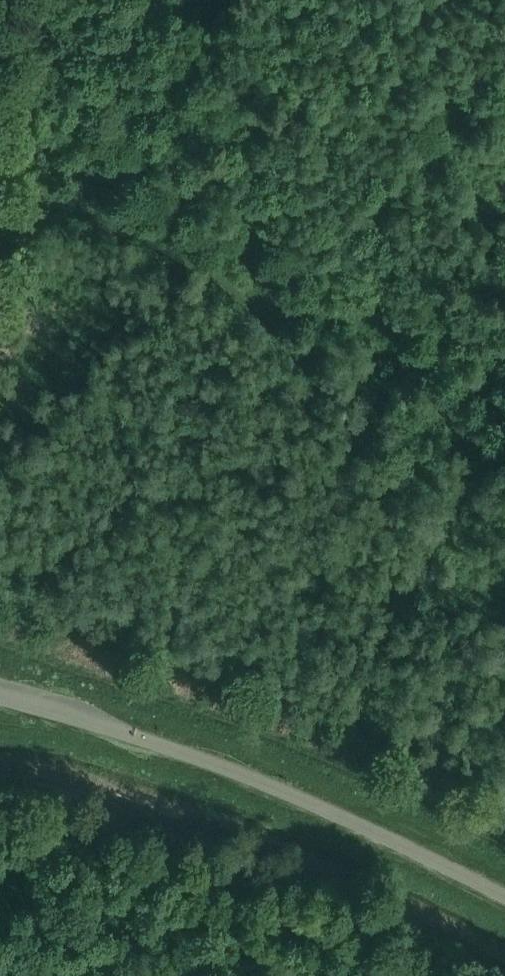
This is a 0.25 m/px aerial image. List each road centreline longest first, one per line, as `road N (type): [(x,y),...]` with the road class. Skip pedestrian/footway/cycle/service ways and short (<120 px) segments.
road 1 (unclassified): [(0,698),(215,764),(504,897)]

